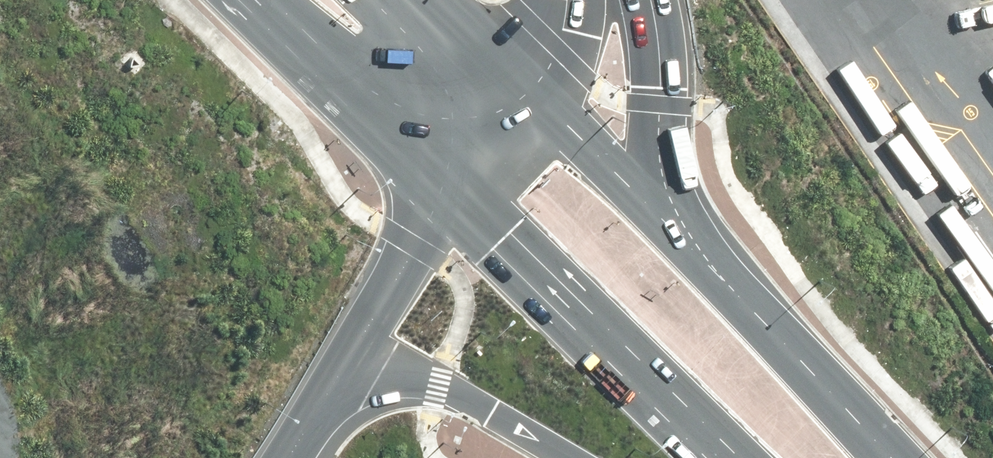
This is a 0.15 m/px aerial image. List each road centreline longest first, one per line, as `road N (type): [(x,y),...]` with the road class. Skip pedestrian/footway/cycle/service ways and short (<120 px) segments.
road 1 (primary): [(745,457),(458,177)]
road 2 (primary): [(669,219),(882,457)]
road 3 (motorway): [(578,457),(442,395),(333,369)]
road 4 (primary): [(458,177),(269,0)]
road 5 (motorway): [(458,177),(333,369)]
road 6 (motorway): [(656,0),(669,99),(669,219)]
road 7 (primary): [(533,95),(669,219)]
road 8 (primary): [(426,0),(533,95)]

